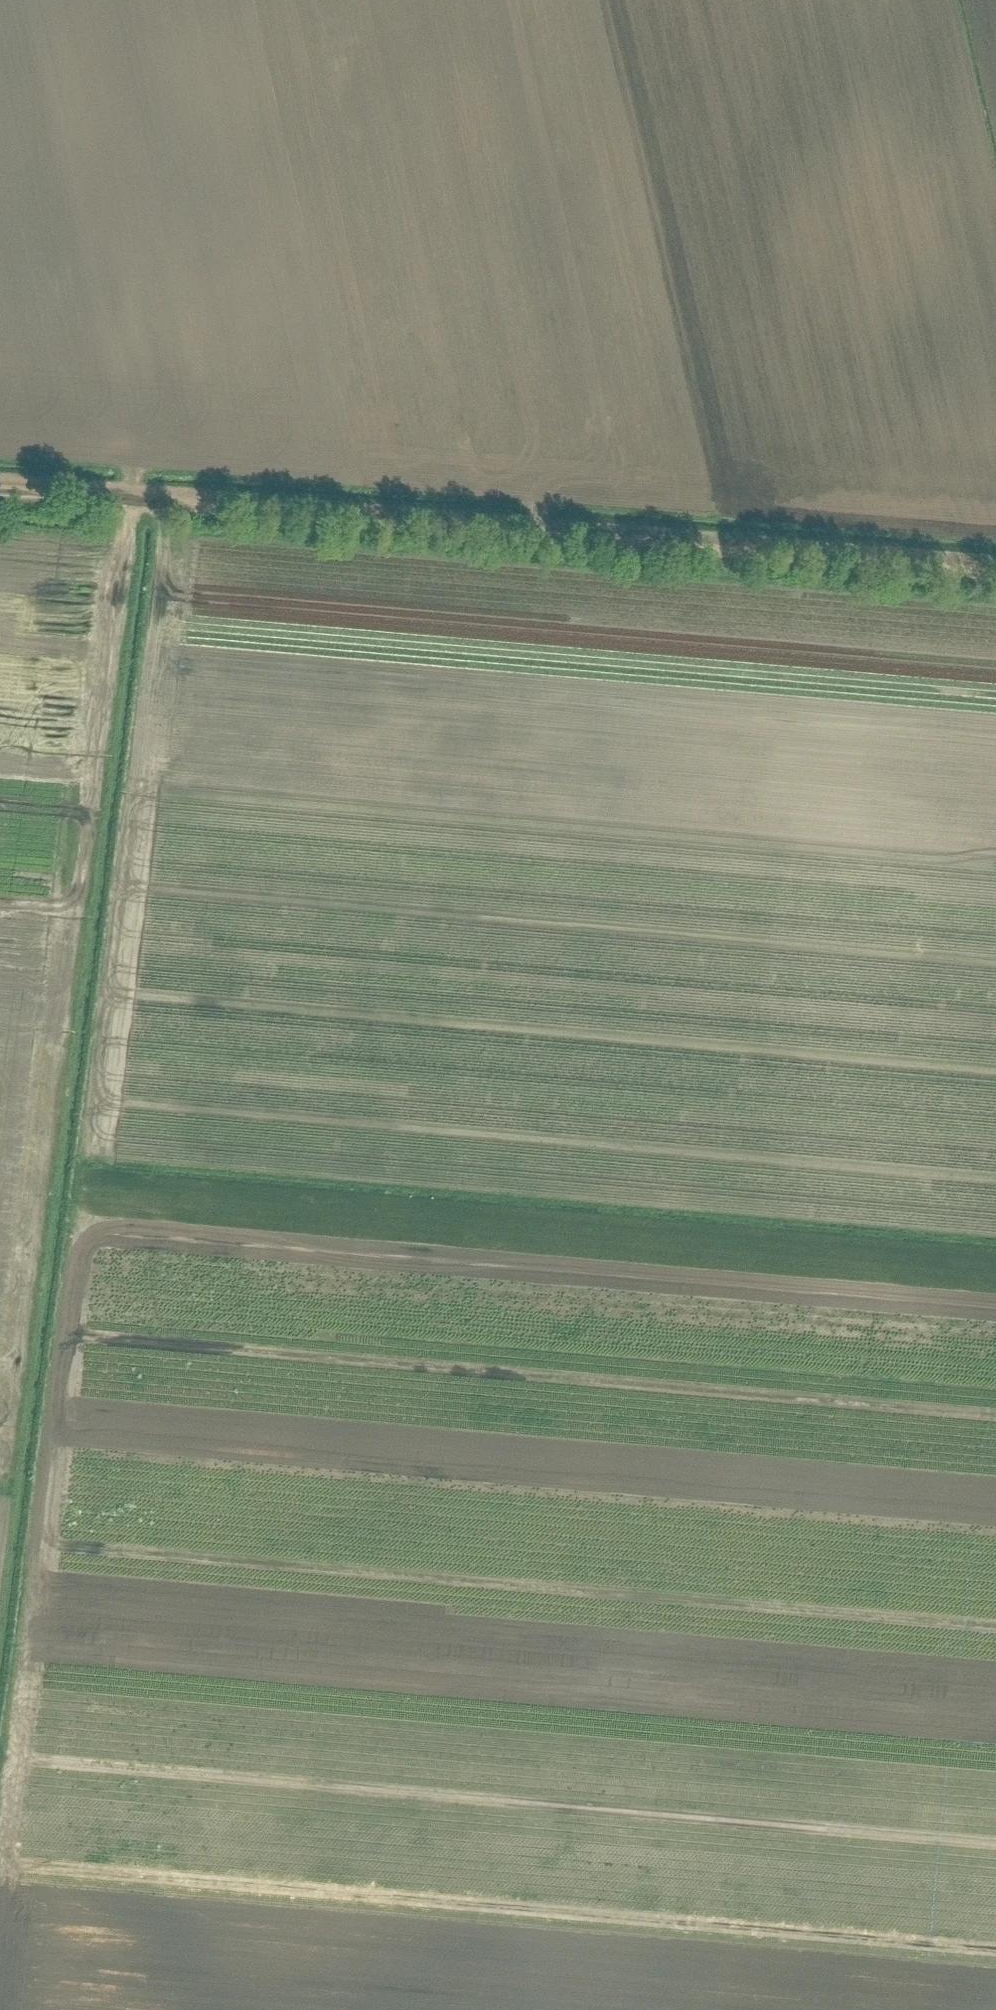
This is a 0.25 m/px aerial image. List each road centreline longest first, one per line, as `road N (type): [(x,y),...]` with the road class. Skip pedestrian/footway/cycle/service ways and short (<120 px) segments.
road 1 (track): [(0,484),(995,570)]

